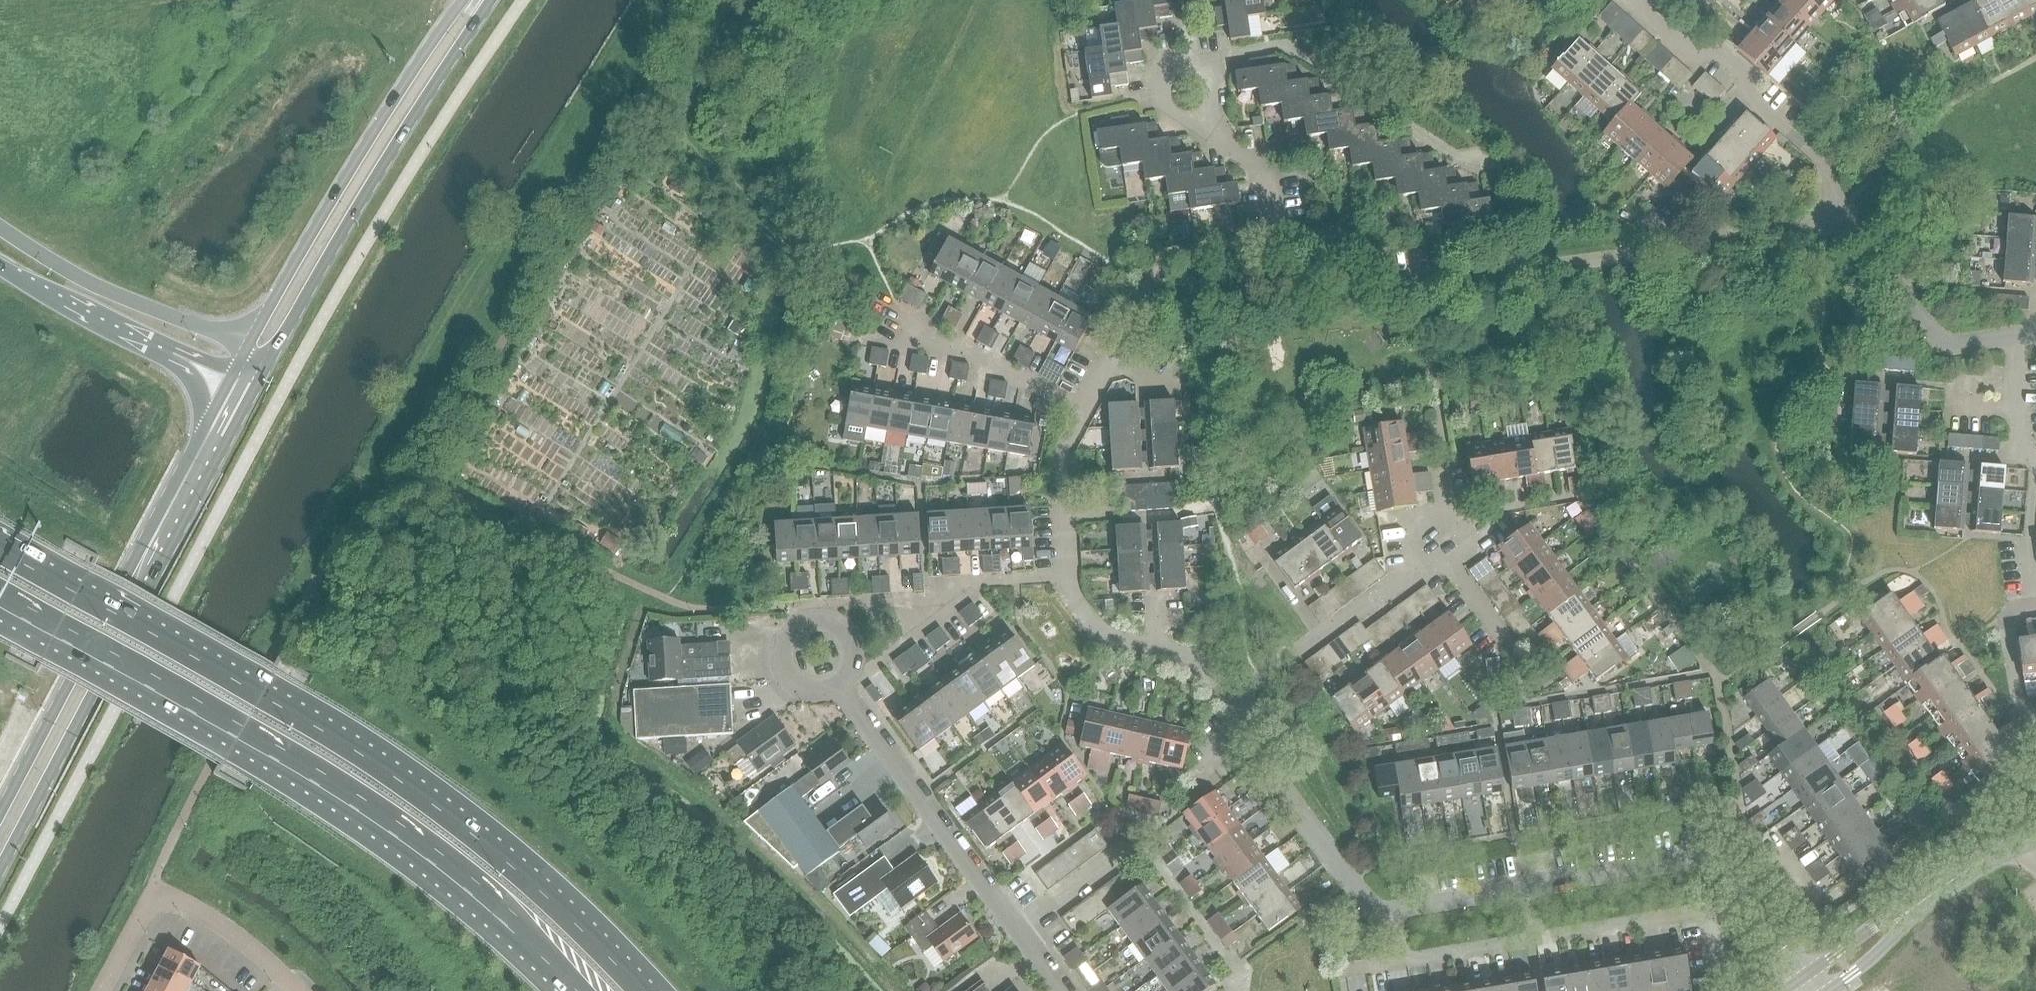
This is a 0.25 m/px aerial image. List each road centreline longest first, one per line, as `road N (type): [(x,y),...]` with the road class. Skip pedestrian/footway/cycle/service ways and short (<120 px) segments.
road 1 (trunk): [(639,990),(557,901),(446,810),(296,715),(0,552)]
road 2 (trunk): [(0,607),(355,809),(474,899),(577,990)]
road 3 (residential): [(1803,990),(1725,867),(1699,859),(1369,907),(1266,764)]
road 4 (residential): [(1275,242),(1330,236),(1425,283),(1646,250),(1690,214),(1724,236),(1839,217)]
road 5 (primary): [(0,869),(259,380)]
road 6 (primary): [(226,386),(0,811)]
road 7 (secondary): [(259,380),(403,132),(490,0)]
road 8 (secondary): [(463,0),(380,120),(247,345)]
road 9 (residential): [(1062,990),(844,692)]
road 10 (residential): [(1839,217),(1826,169),(1750,101),(1747,76),(1713,47),(1686,53),(1636,0)]
road 11 (residential): [(1201,70),(1219,55),(1283,47),(1474,169)]
road 12 (residential): [(296,990),(255,948),(154,892),(103,990)]
road 13 (tertiary): [(1805,990),(1963,875),(2035,839)]
road 14 (trunk): [(247,345),(109,292),(0,229)]
road 15 (residential): [(1227,704),(1442,547)]
road 16 (trunk): [(0,268),(226,386)]
road 17 (residential): [(1107,360),(1162,258),(1275,242)]
road 18 (residential): [(1083,410),(902,314)]
road 19 (residential): [(1863,247),(1940,341),(2016,336)]
road 20 (residential): [(838,684),(851,649),(843,633),(814,622),(795,627),(782,657),(793,681),(820,688)]
road 21 (residential): [(982,581),(844,692)]
road 22 (residential): [(1063,574),(1061,456),(1083,410)]
road 23 (residential): [(2016,336),(2018,460),(2034,461),(2035,473)]
road 24 (residential): [(1275,242),(1257,158),(1207,115)]
road 25 (residential): [(1063,574),(1103,637),(1154,651)]
road 26 (residential): [(1442,547),(1514,650)]

